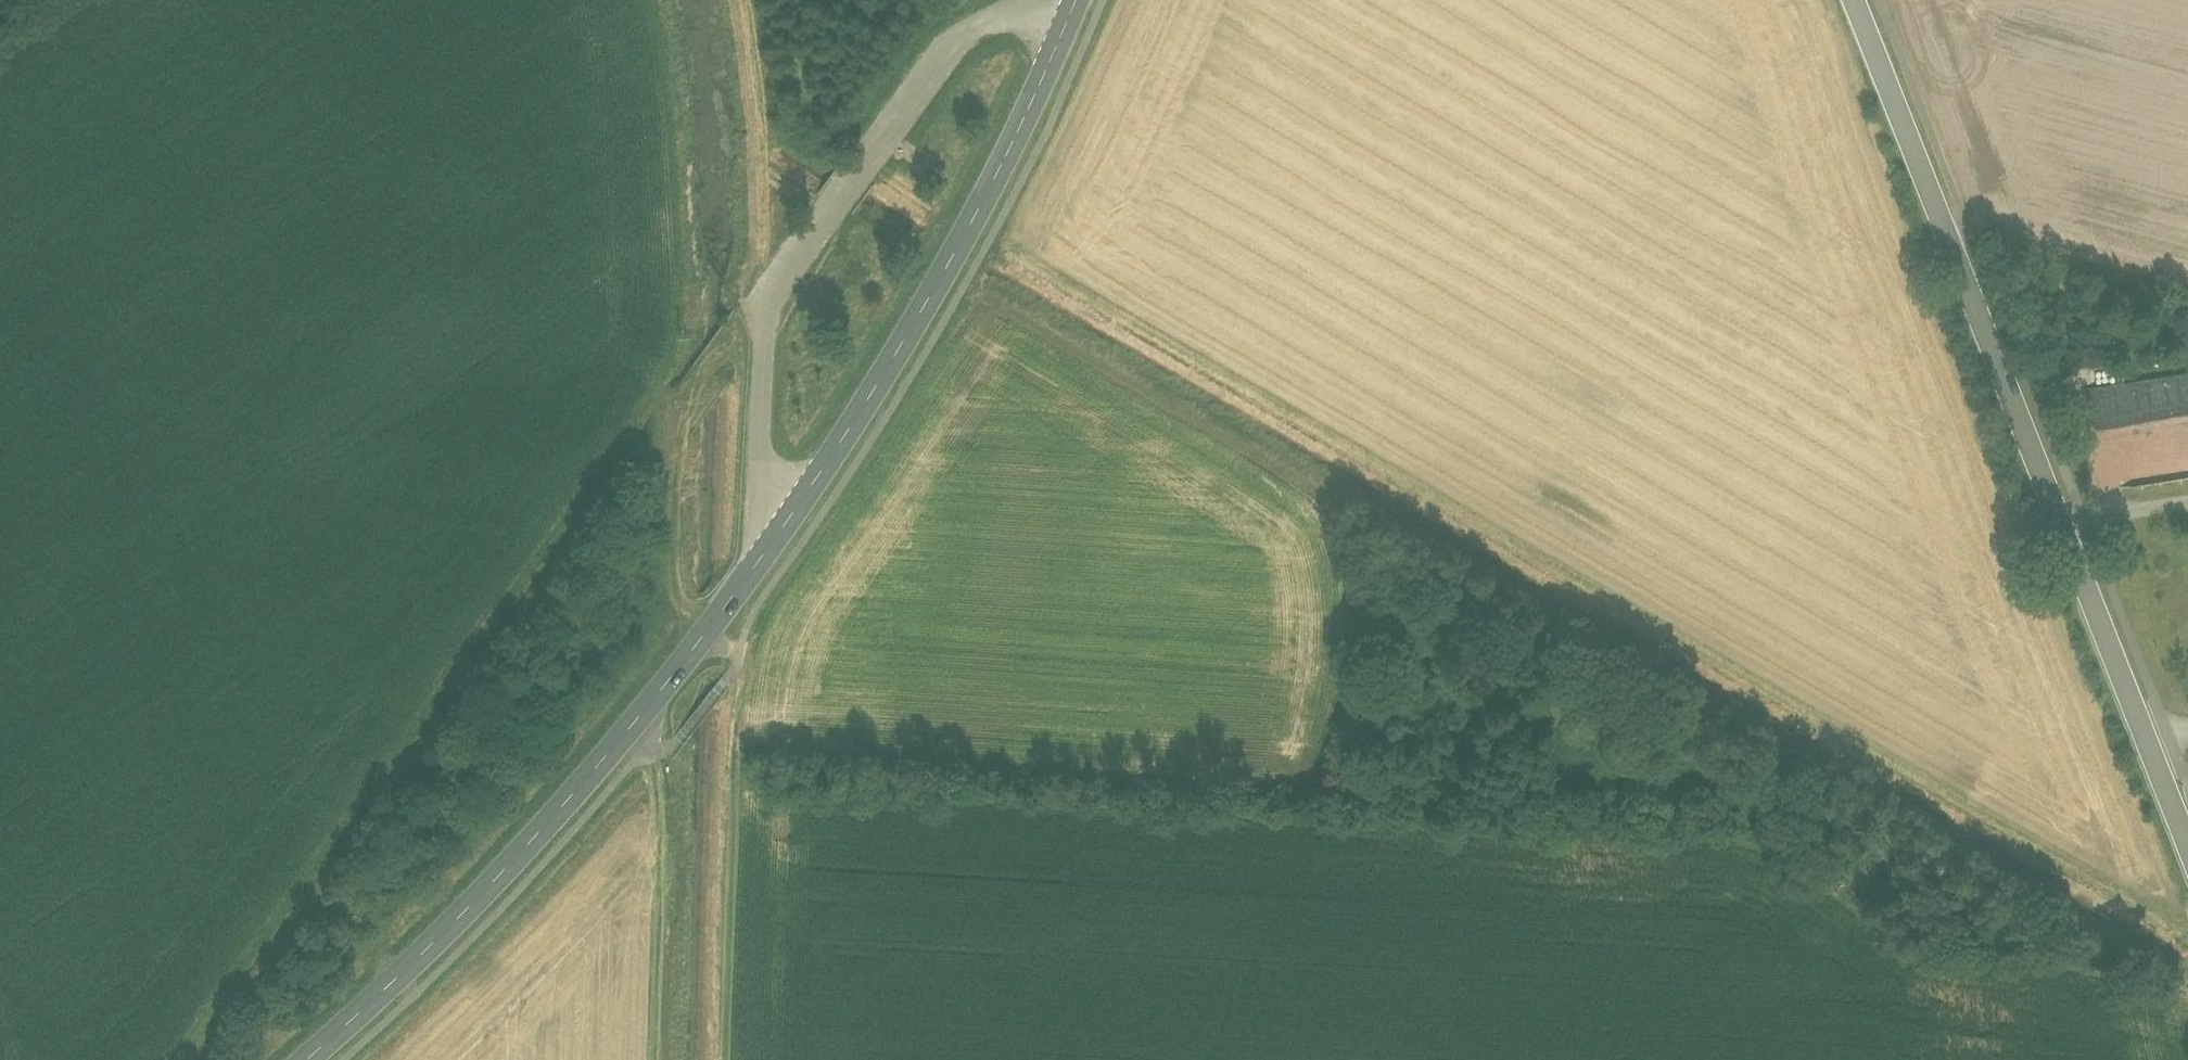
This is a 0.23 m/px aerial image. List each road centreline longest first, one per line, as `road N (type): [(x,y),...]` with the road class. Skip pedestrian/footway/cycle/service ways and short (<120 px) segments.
road 1 (tertiary): [(1076,0),(962,238),(790,519),(417,935),(276,1059)]
road 2 (tertiary): [(1856,0),(2187,841)]

